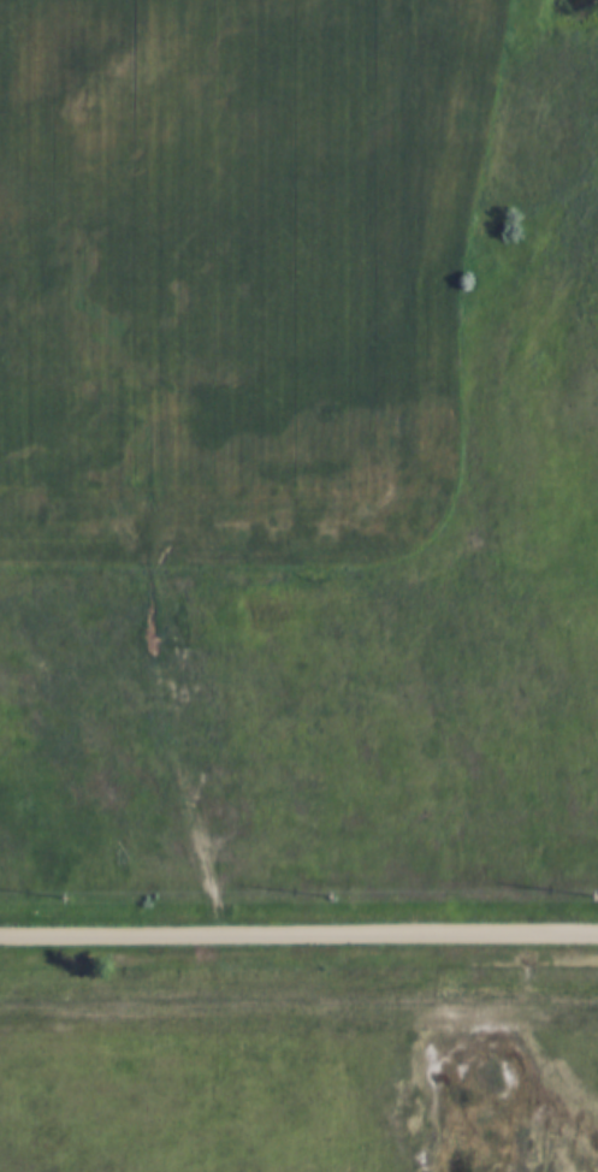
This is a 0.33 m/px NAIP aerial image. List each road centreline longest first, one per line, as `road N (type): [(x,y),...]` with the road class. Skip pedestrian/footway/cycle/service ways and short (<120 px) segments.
road 1 (residential): [(0,933),(597,934)]

